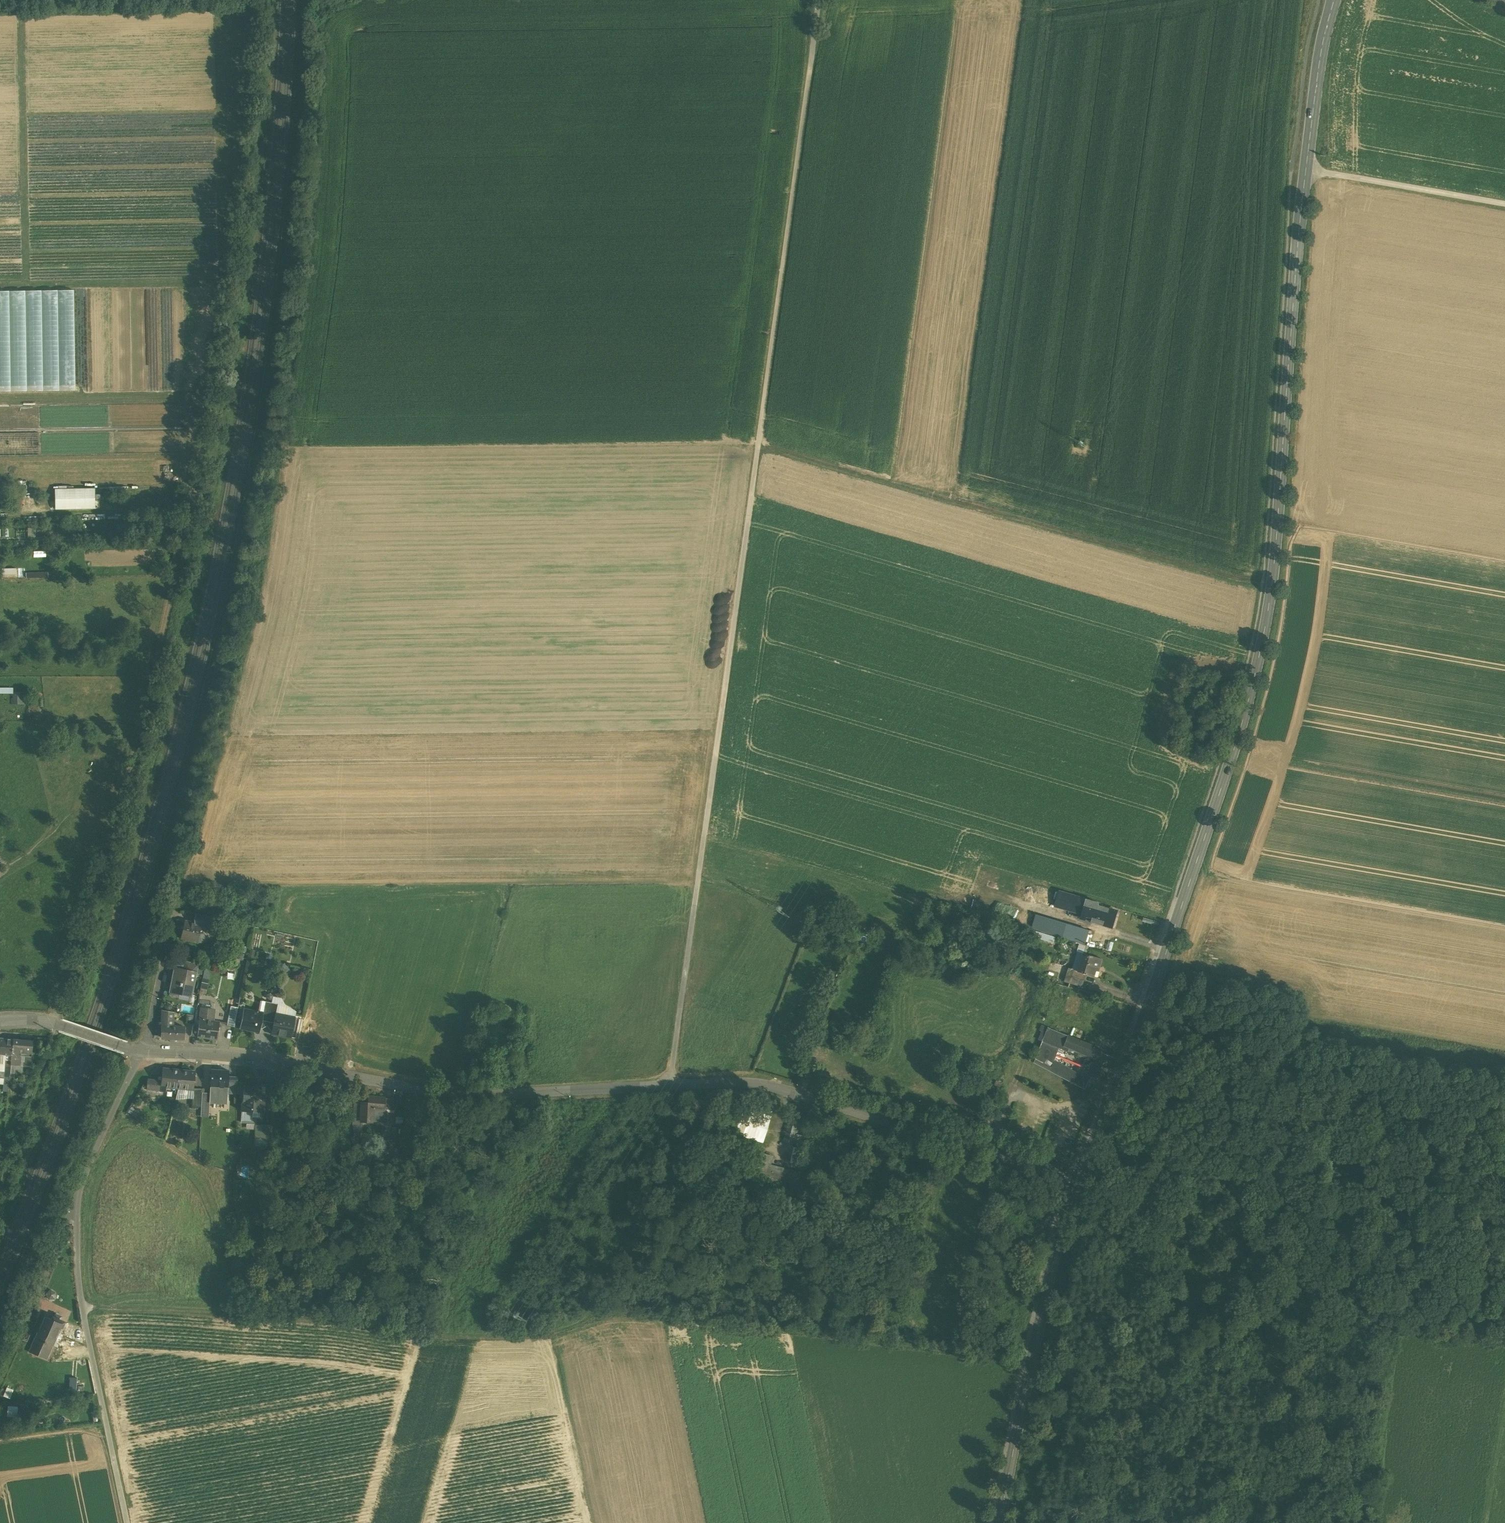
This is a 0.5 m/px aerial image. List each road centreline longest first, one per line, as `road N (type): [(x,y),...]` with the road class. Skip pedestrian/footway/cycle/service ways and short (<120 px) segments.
road 1 (secondary): [(1333,0),(1306,168),(1259,653),(1145,1015),(1076,1181)]
road 2 (unclassified): [(1076,1181),(755,1084),(460,1095),(258,1060),(126,1047),(32,1019),(0,1021)]
road 3 (track): [(669,1085),(819,0)]
road 4 (track): [(1032,1360),(611,1314),(553,1331),(396,1336),(374,1324),(83,1306)]
road 5 (track): [(346,0),(327,14),(304,309),(265,545),(177,912)]
road 6 (track): [(1270,592),(758,444)]
road 7 (track): [(1145,1015),(1504,1150)]
road 8 (secondary): [(1076,1181),(999,1522)]
road 9 (track): [(127,1522),(83,1306),(76,1200)]
road 10 (track): [(1306,168),(1504,203)]
road 11 (track): [(76,1200),(142,1050)]
road 12 (track): [(0,1181),(53,1036)]

